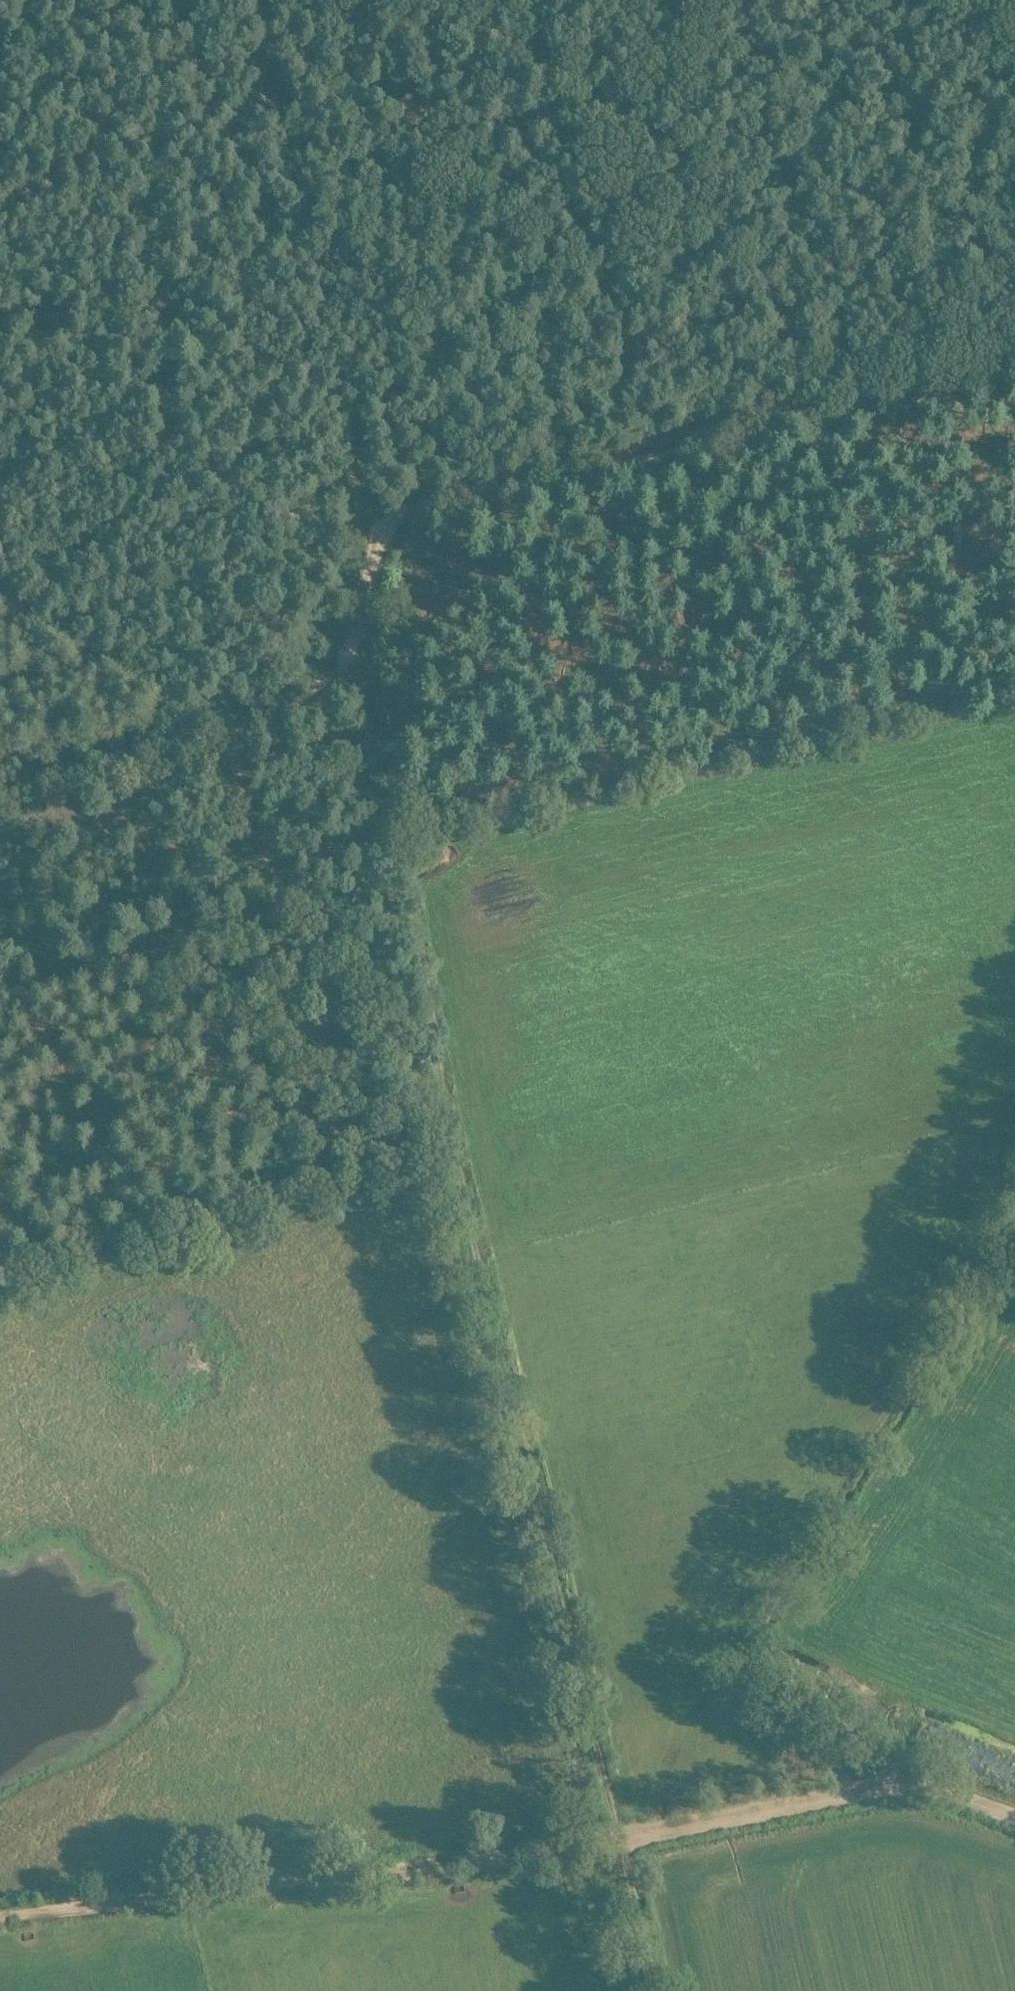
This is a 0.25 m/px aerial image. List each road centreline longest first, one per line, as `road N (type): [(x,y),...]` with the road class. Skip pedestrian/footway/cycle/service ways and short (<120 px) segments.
road 1 (track): [(0,997),(288,912),(447,1110),(628,1844)]
road 2 (track): [(1014,366),(385,520),(375,546),(373,623),(347,663),(310,696),(270,715)]
road 3 (track): [(628,1844),(0,1917)]
road 4 (track): [(628,1844),(913,1794),(1014,1832)]
road 5 (track): [(0,781),(270,715)]
road 6 (track): [(288,912),(215,732)]
road 7 (track): [(628,1844),(661,1990)]

